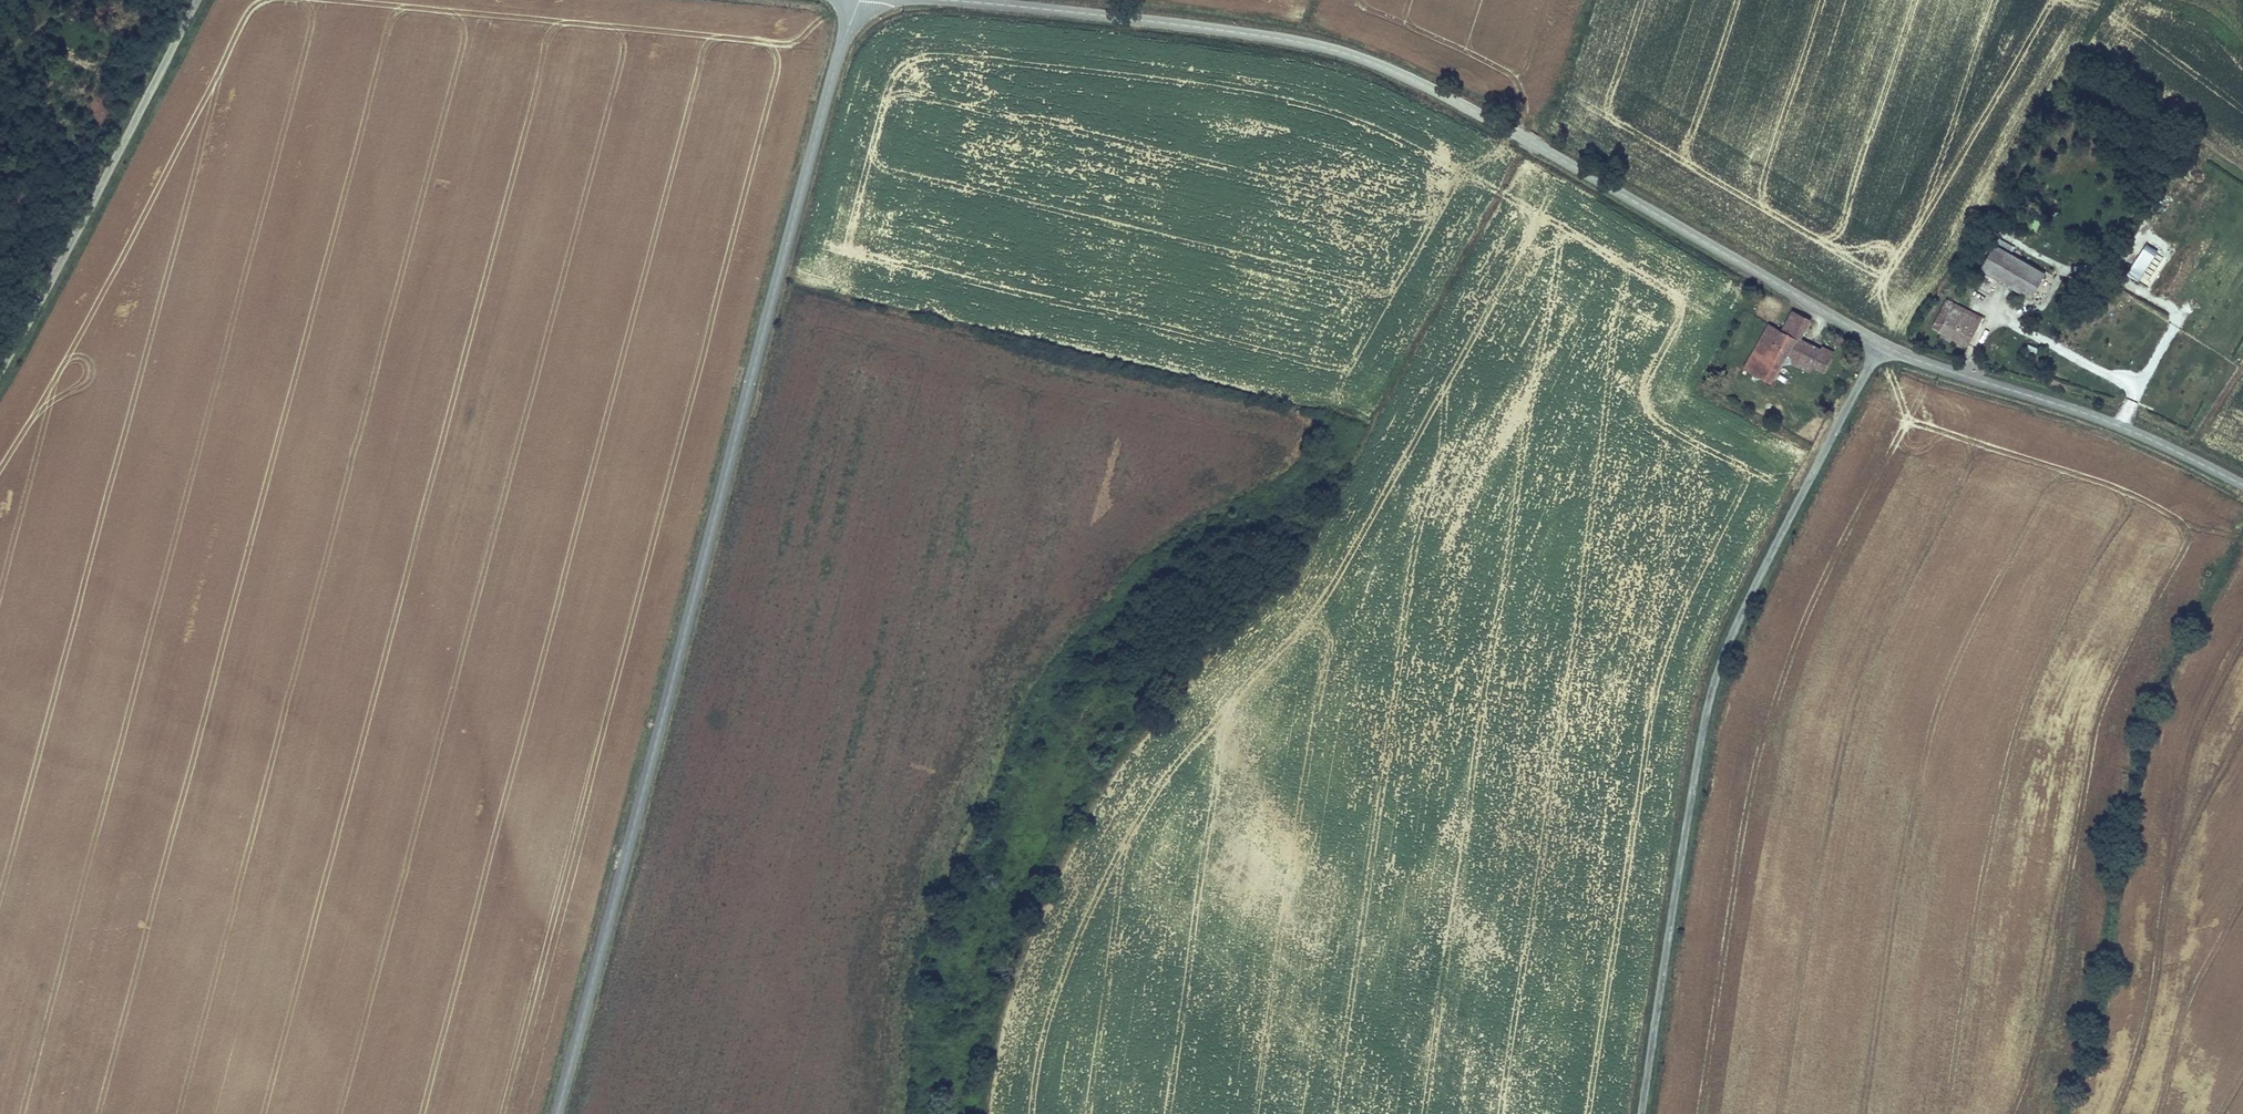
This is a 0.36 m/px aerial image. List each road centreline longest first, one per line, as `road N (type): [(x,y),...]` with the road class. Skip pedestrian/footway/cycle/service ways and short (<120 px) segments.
road 1 (tertiary): [(2242,486),(2132,430),(1882,343),(1494,120),(1382,65),(1298,40),(939,0)]
road 2 (tertiary): [(859,0),(787,240),(557,1113)]
road 3 (unclassified): [(0,370),(198,0)]

